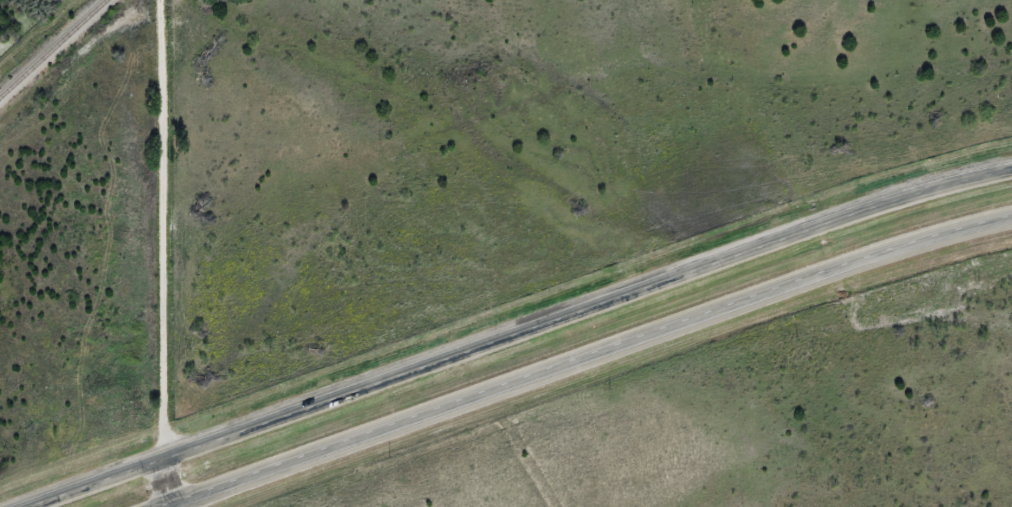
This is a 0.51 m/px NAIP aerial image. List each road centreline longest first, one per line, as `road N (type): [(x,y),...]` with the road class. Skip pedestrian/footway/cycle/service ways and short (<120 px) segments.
road 1 (trunk): [(1011,173),(912,198),(26,506)]
road 2 (trunk): [(175,506),(920,247),(1011,226)]

